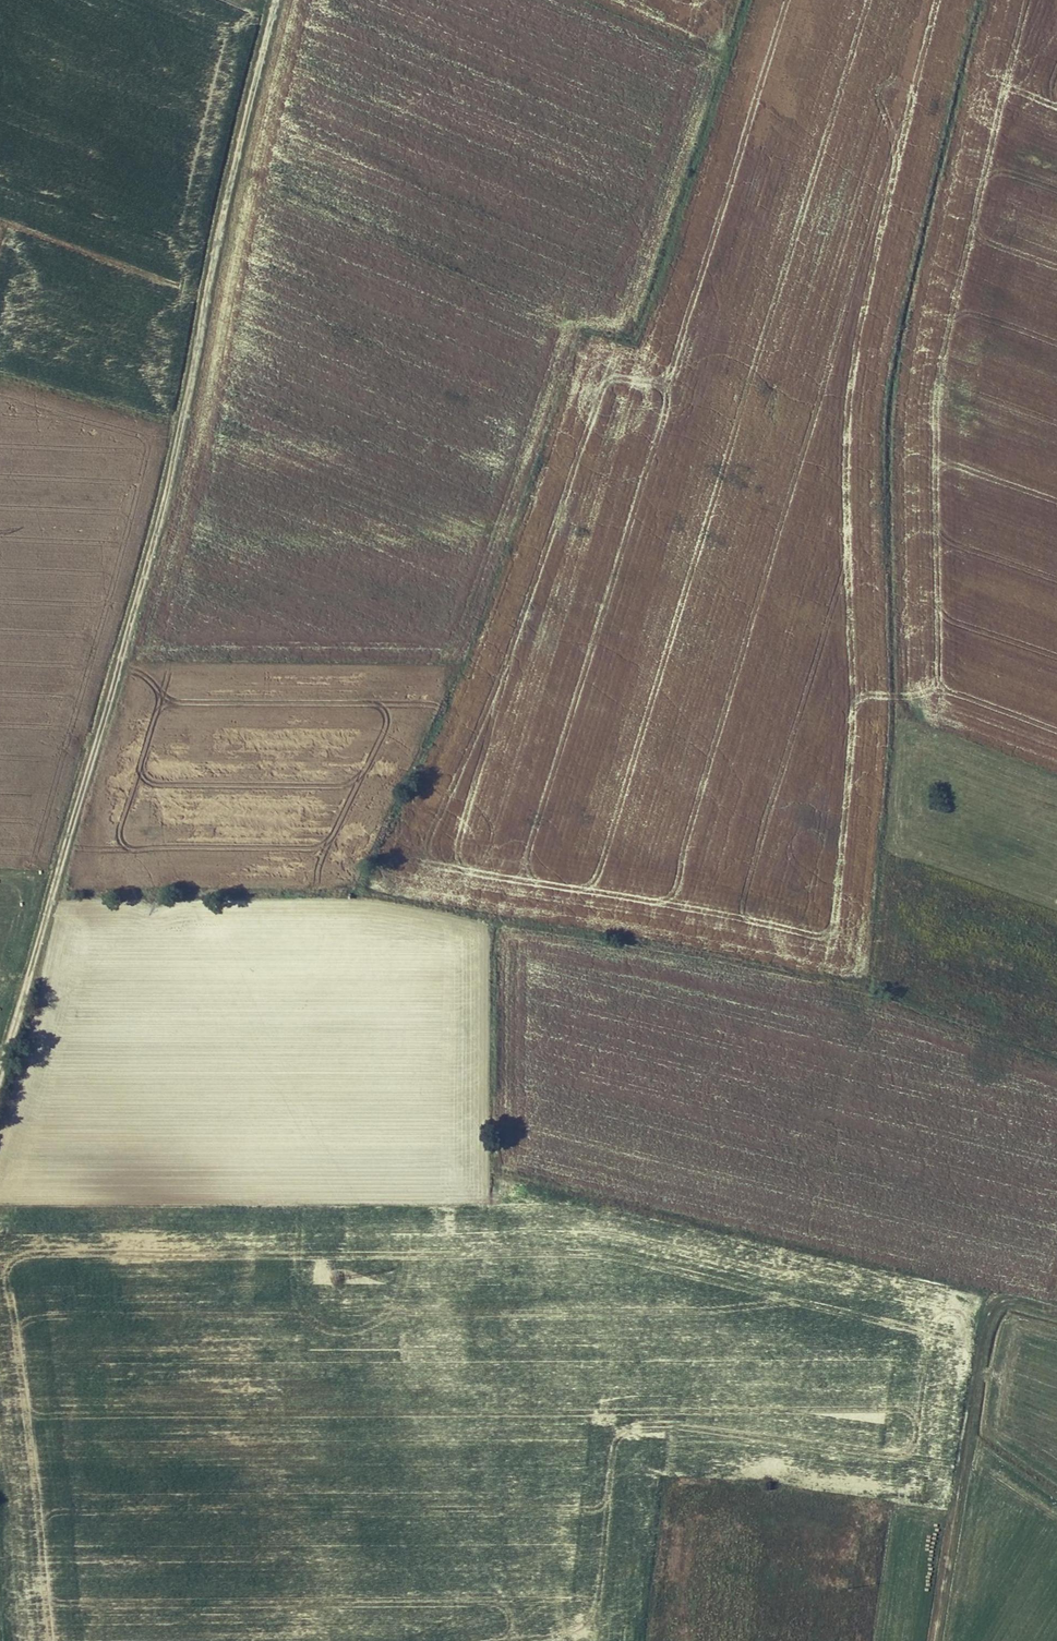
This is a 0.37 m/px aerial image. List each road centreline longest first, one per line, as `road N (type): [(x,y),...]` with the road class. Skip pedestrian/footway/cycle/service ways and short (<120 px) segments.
road 1 (track): [(0,1066),(188,412),(213,241),(275,0)]
road 2 (track): [(941,1640),(986,1316),(1008,1299),(1056,1306)]

